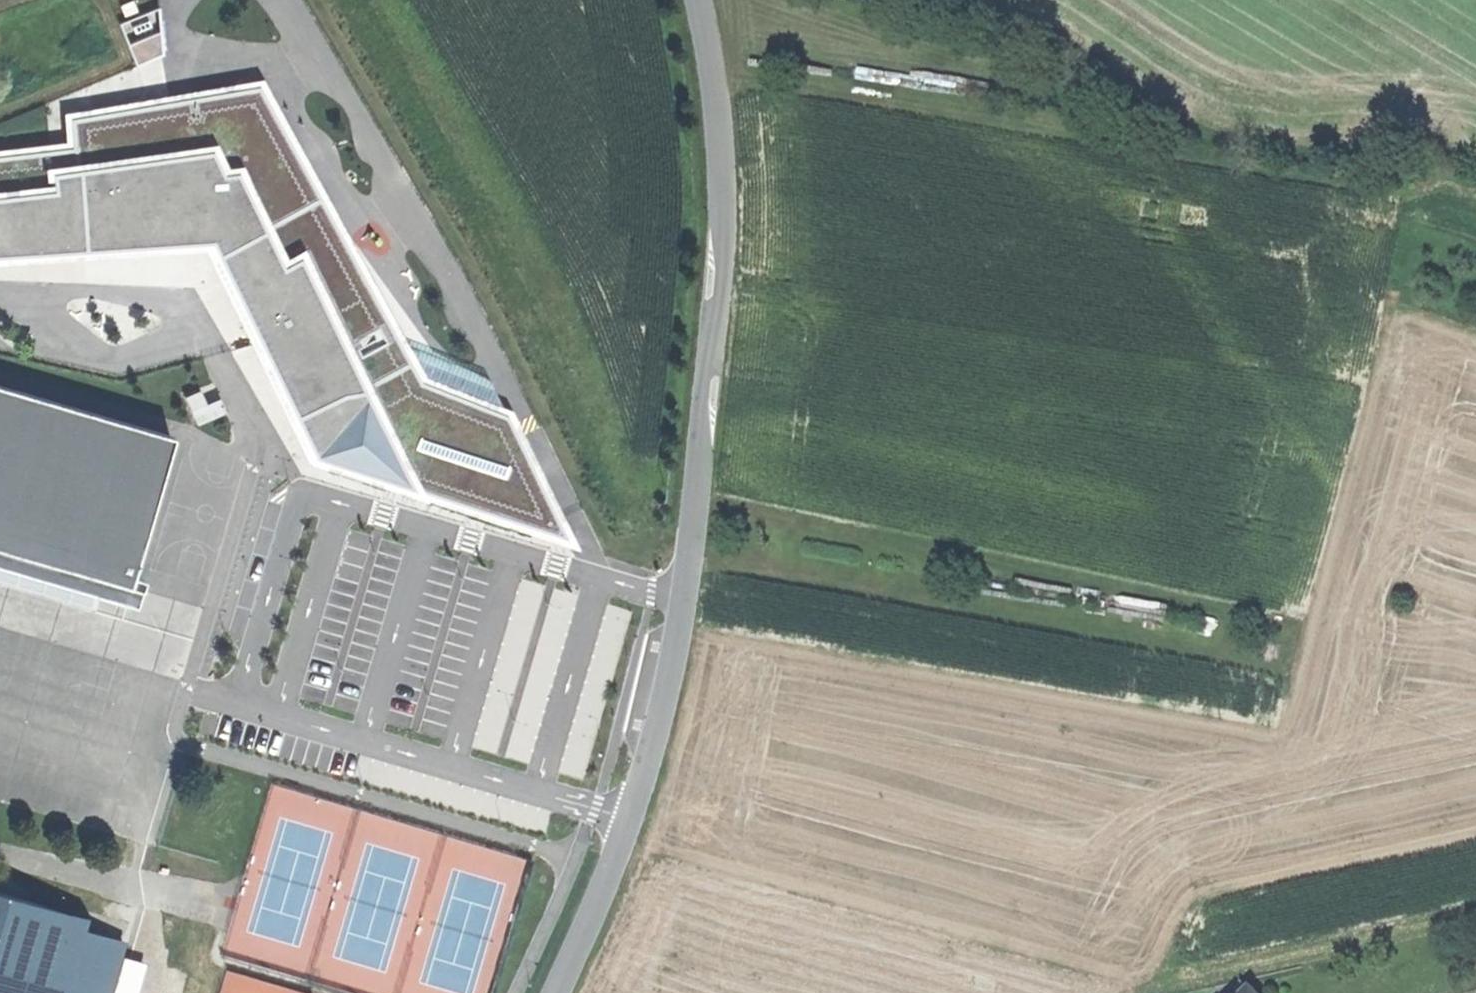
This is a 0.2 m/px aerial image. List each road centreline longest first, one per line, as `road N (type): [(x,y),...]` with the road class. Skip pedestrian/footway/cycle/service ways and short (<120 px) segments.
road 1 (residential): [(554,992),(668,700),(683,602),(701,396),(726,269),(722,150),(697,0)]

